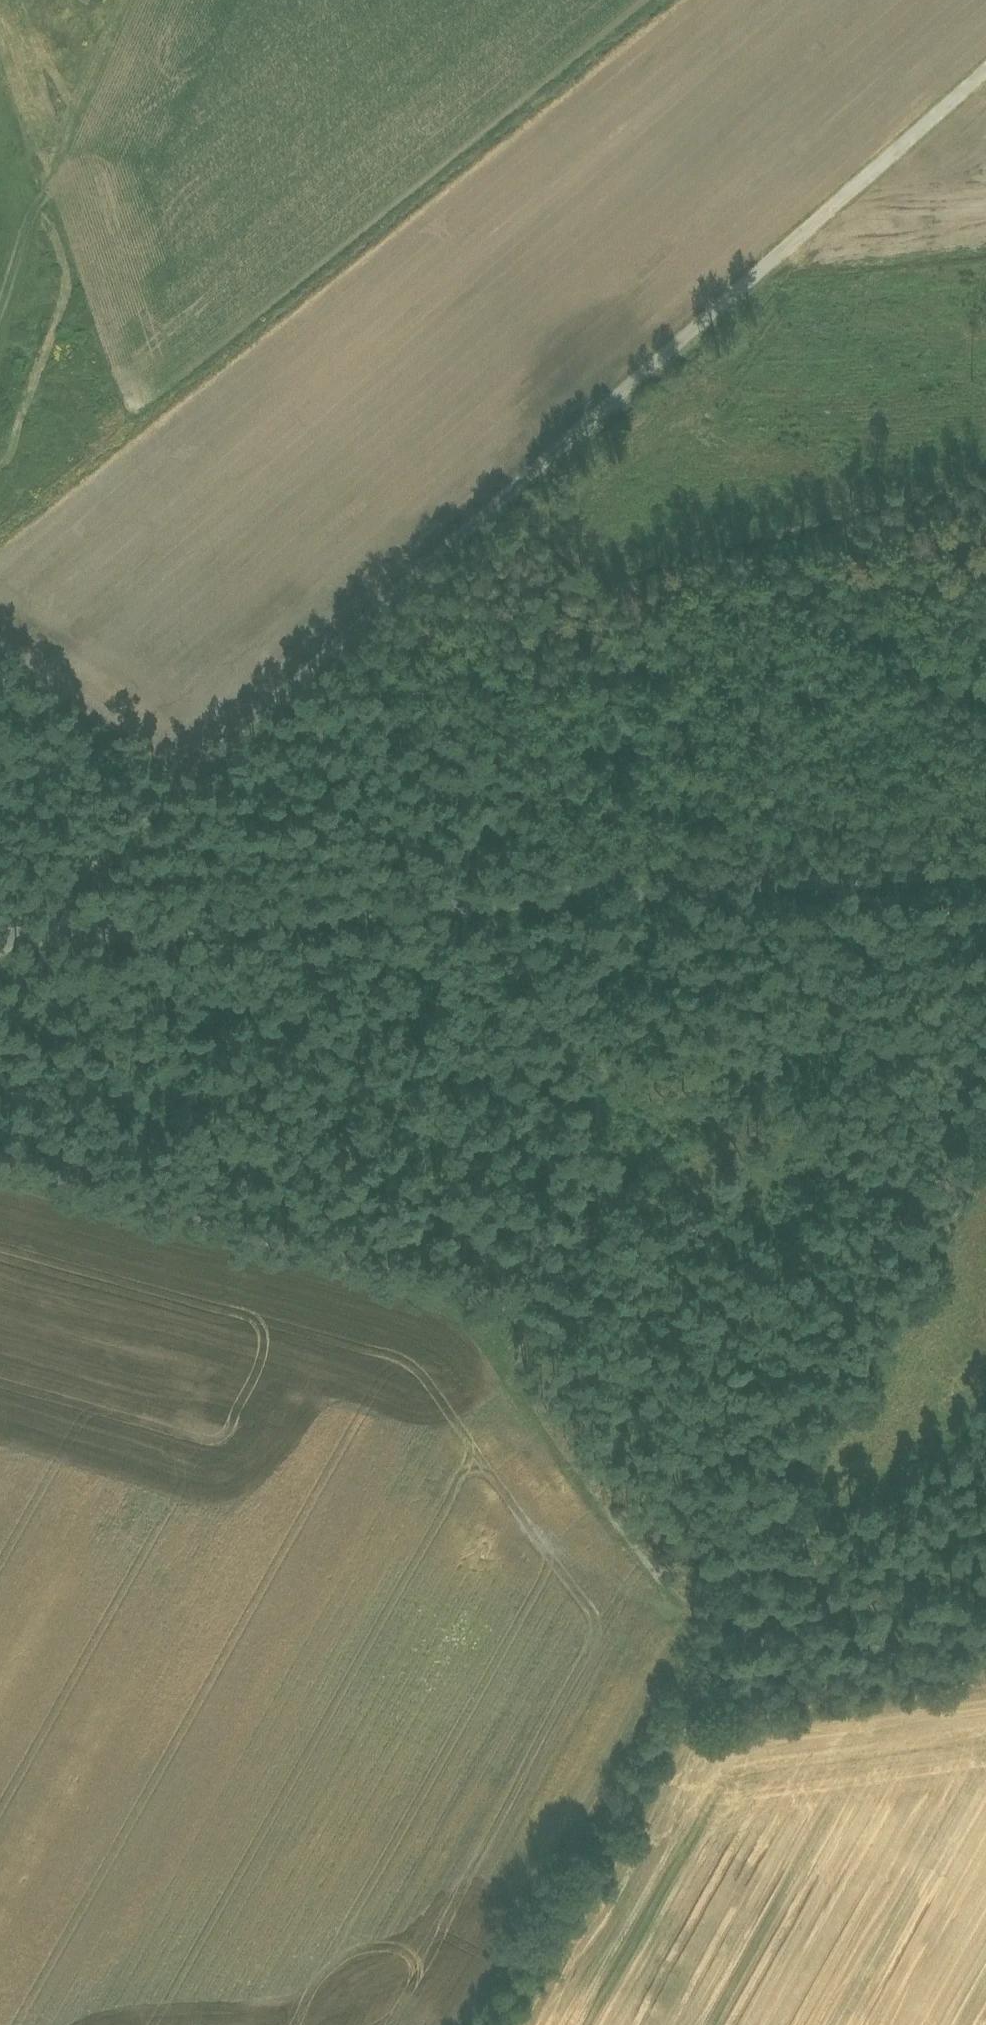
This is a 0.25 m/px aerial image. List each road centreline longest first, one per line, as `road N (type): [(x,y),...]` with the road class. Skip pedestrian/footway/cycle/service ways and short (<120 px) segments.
road 1 (track): [(985,61),(197,766),(0,963)]
road 2 (unclassified): [(985,868),(0,947)]

